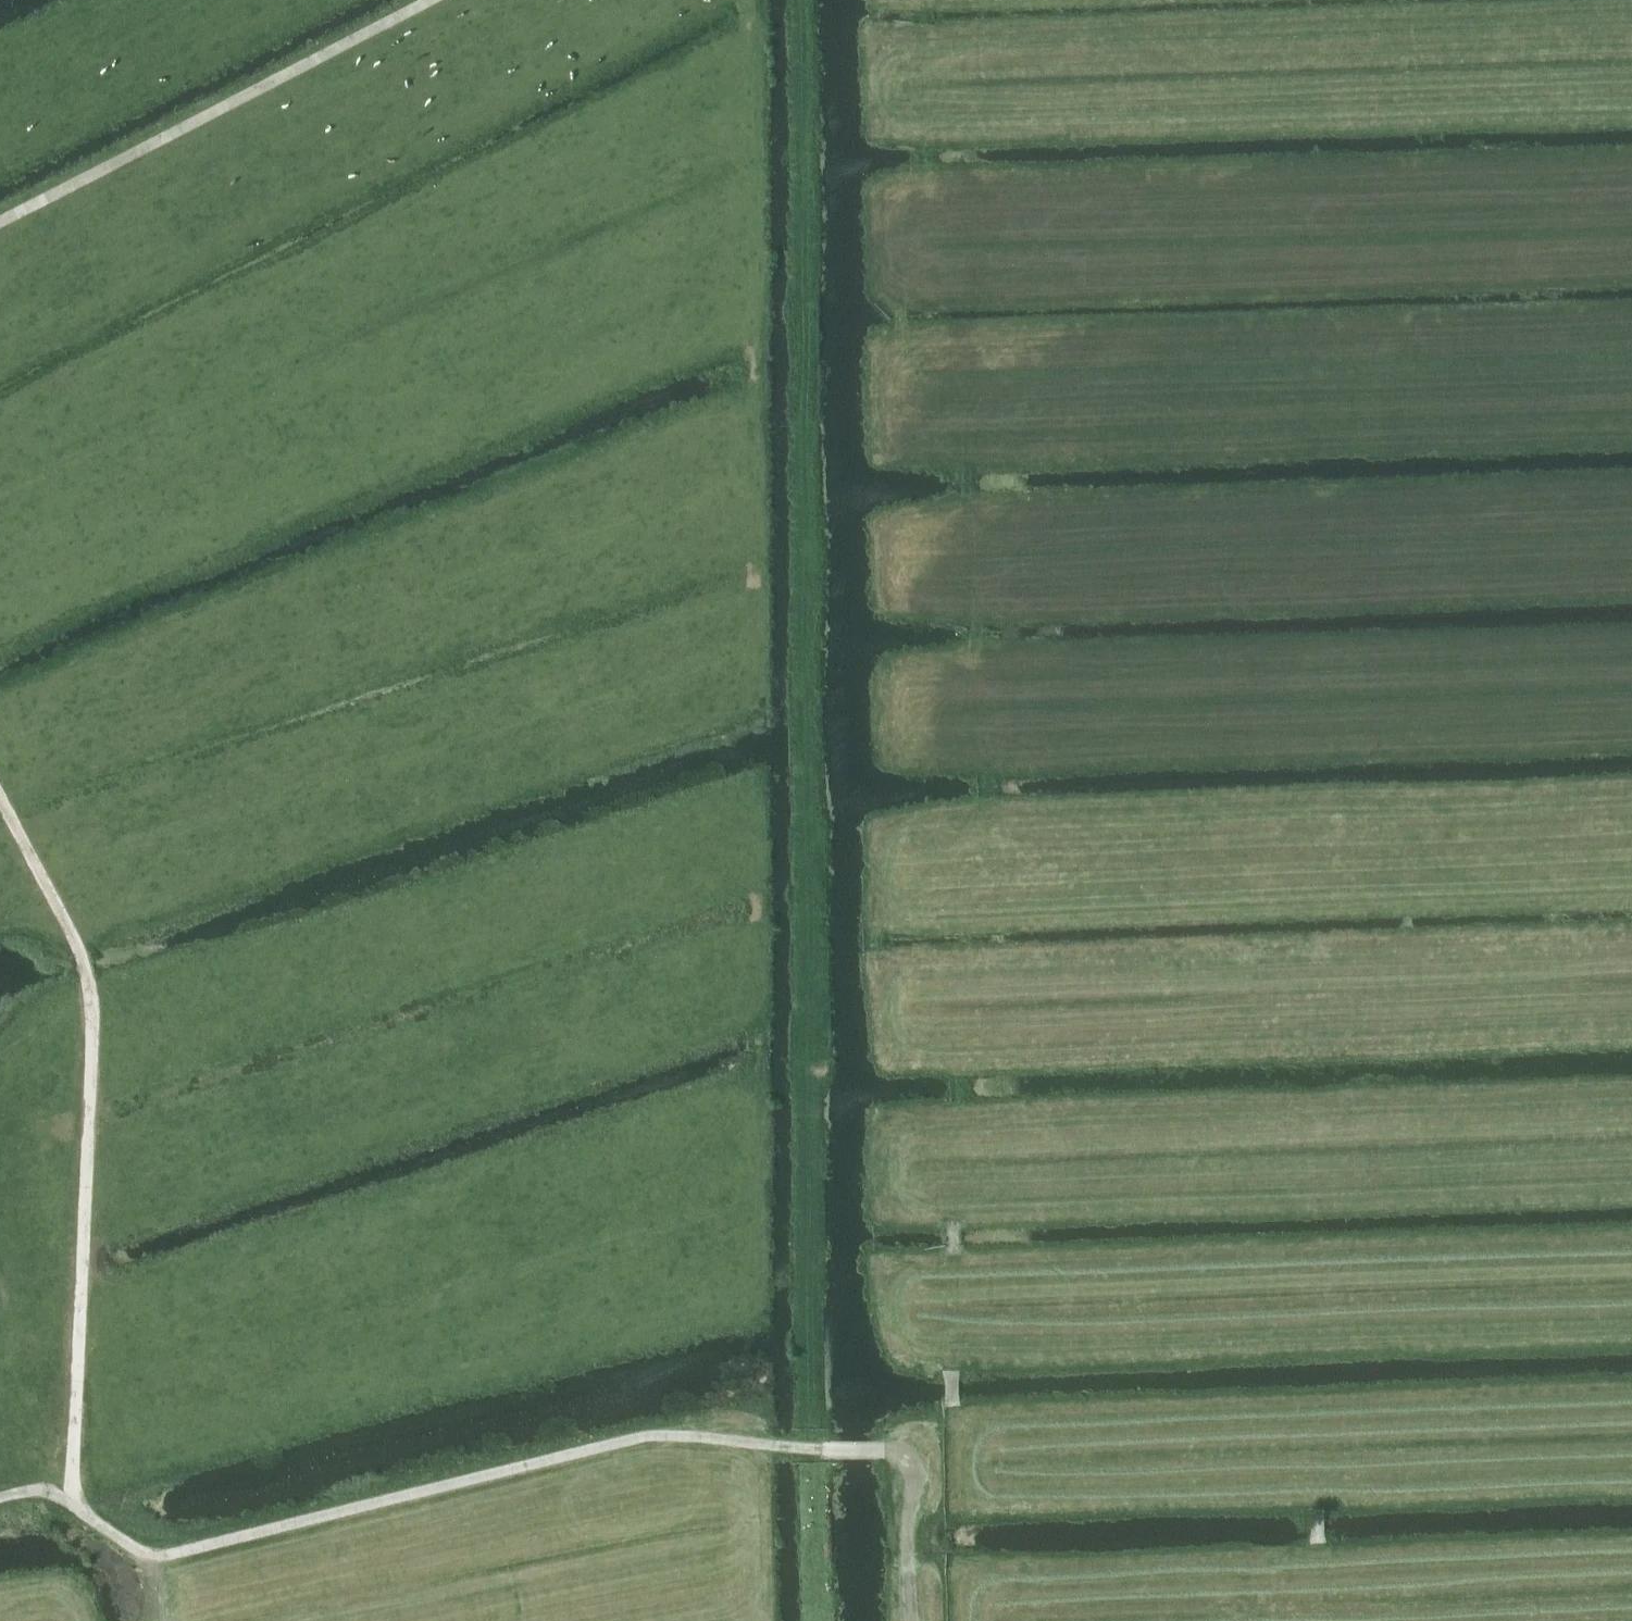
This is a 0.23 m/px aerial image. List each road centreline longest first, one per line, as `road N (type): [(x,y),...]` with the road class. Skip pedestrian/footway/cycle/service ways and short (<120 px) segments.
road 1 (track): [(888,1450),(660,1435),(156,1559),(51,1490),(0,1496)]
road 2 (track): [(51,1490),(77,1397),(90,985)]
road 3 (track): [(0,220),(430,0)]
road 4 (track): [(0,792),(79,946),(90,985)]

